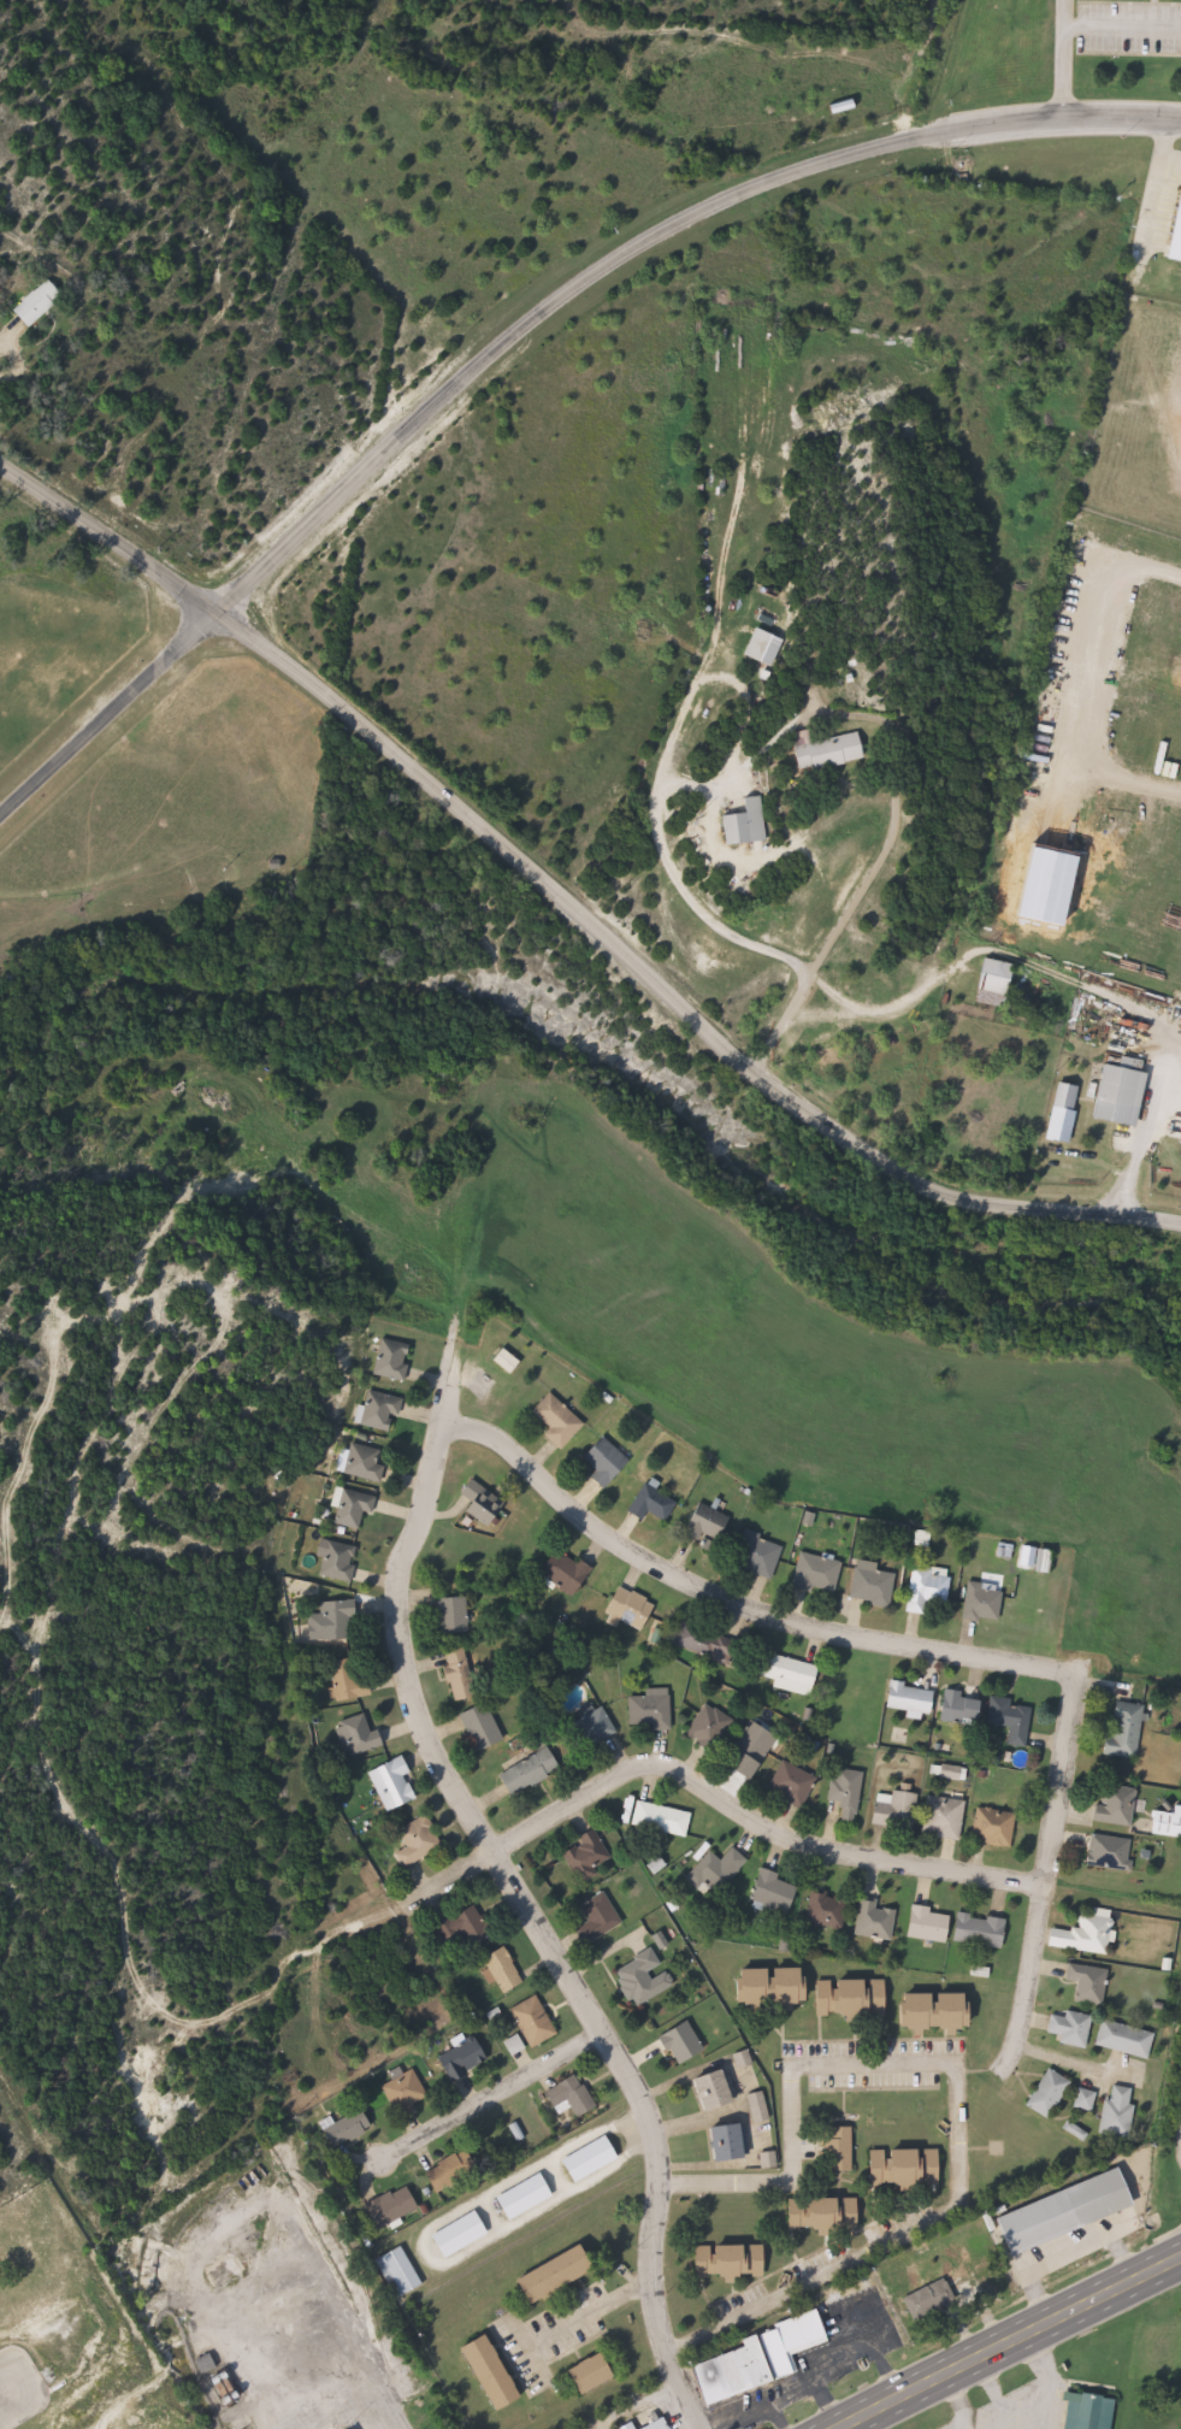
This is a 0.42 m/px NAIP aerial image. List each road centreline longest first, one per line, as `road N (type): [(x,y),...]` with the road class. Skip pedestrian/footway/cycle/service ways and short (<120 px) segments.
road 1 (residential): [(1180,1224),(985,1207),(907,1181),(757,1073),(325,690),(0,460)]
road 2 (residential): [(1180,120),(1037,120),(890,146),(755,189),(634,244),(530,322),(0,815)]
road 3 (residential): [(699,2428),(656,2323),(650,2129),(427,1753),(405,1702),(395,1592)]
road 4 (residential): [(395,1592),(420,1519),(437,1426),(467,1425),(625,1551),(742,1609),(876,1645),(1079,1672)]
road 5 (residential): [(785,1038),(932,1008),(958,968),(981,890),(1011,761),(1011,719),(974,466),(956,413)]
road 6 (residential): [(1041,1887),(851,1862),(663,1773),(640,1770),(578,1799),(415,1908)]
road 7 (residential): [(1079,1672),(1018,2028),(999,2081)]
road 8 (residential): [(927,45),(890,146),(890,173),(893,206),(935,301),(956,413)]
road 9 (trunk): [(849,2428),(1180,2258)]
road 10 (residential): [(598,2035),(425,2140)]

